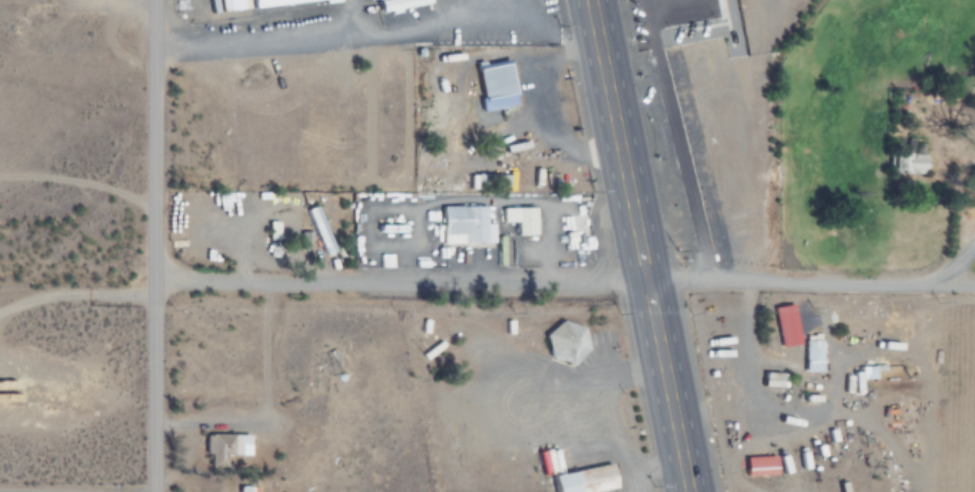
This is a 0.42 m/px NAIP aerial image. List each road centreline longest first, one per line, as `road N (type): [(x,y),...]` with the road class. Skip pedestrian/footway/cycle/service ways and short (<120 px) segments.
road 1 (residential): [(156,276),(974,287)]
road 2 (primary): [(688,491),(586,0)]
road 3 (residential): [(155,491),(158,0)]

